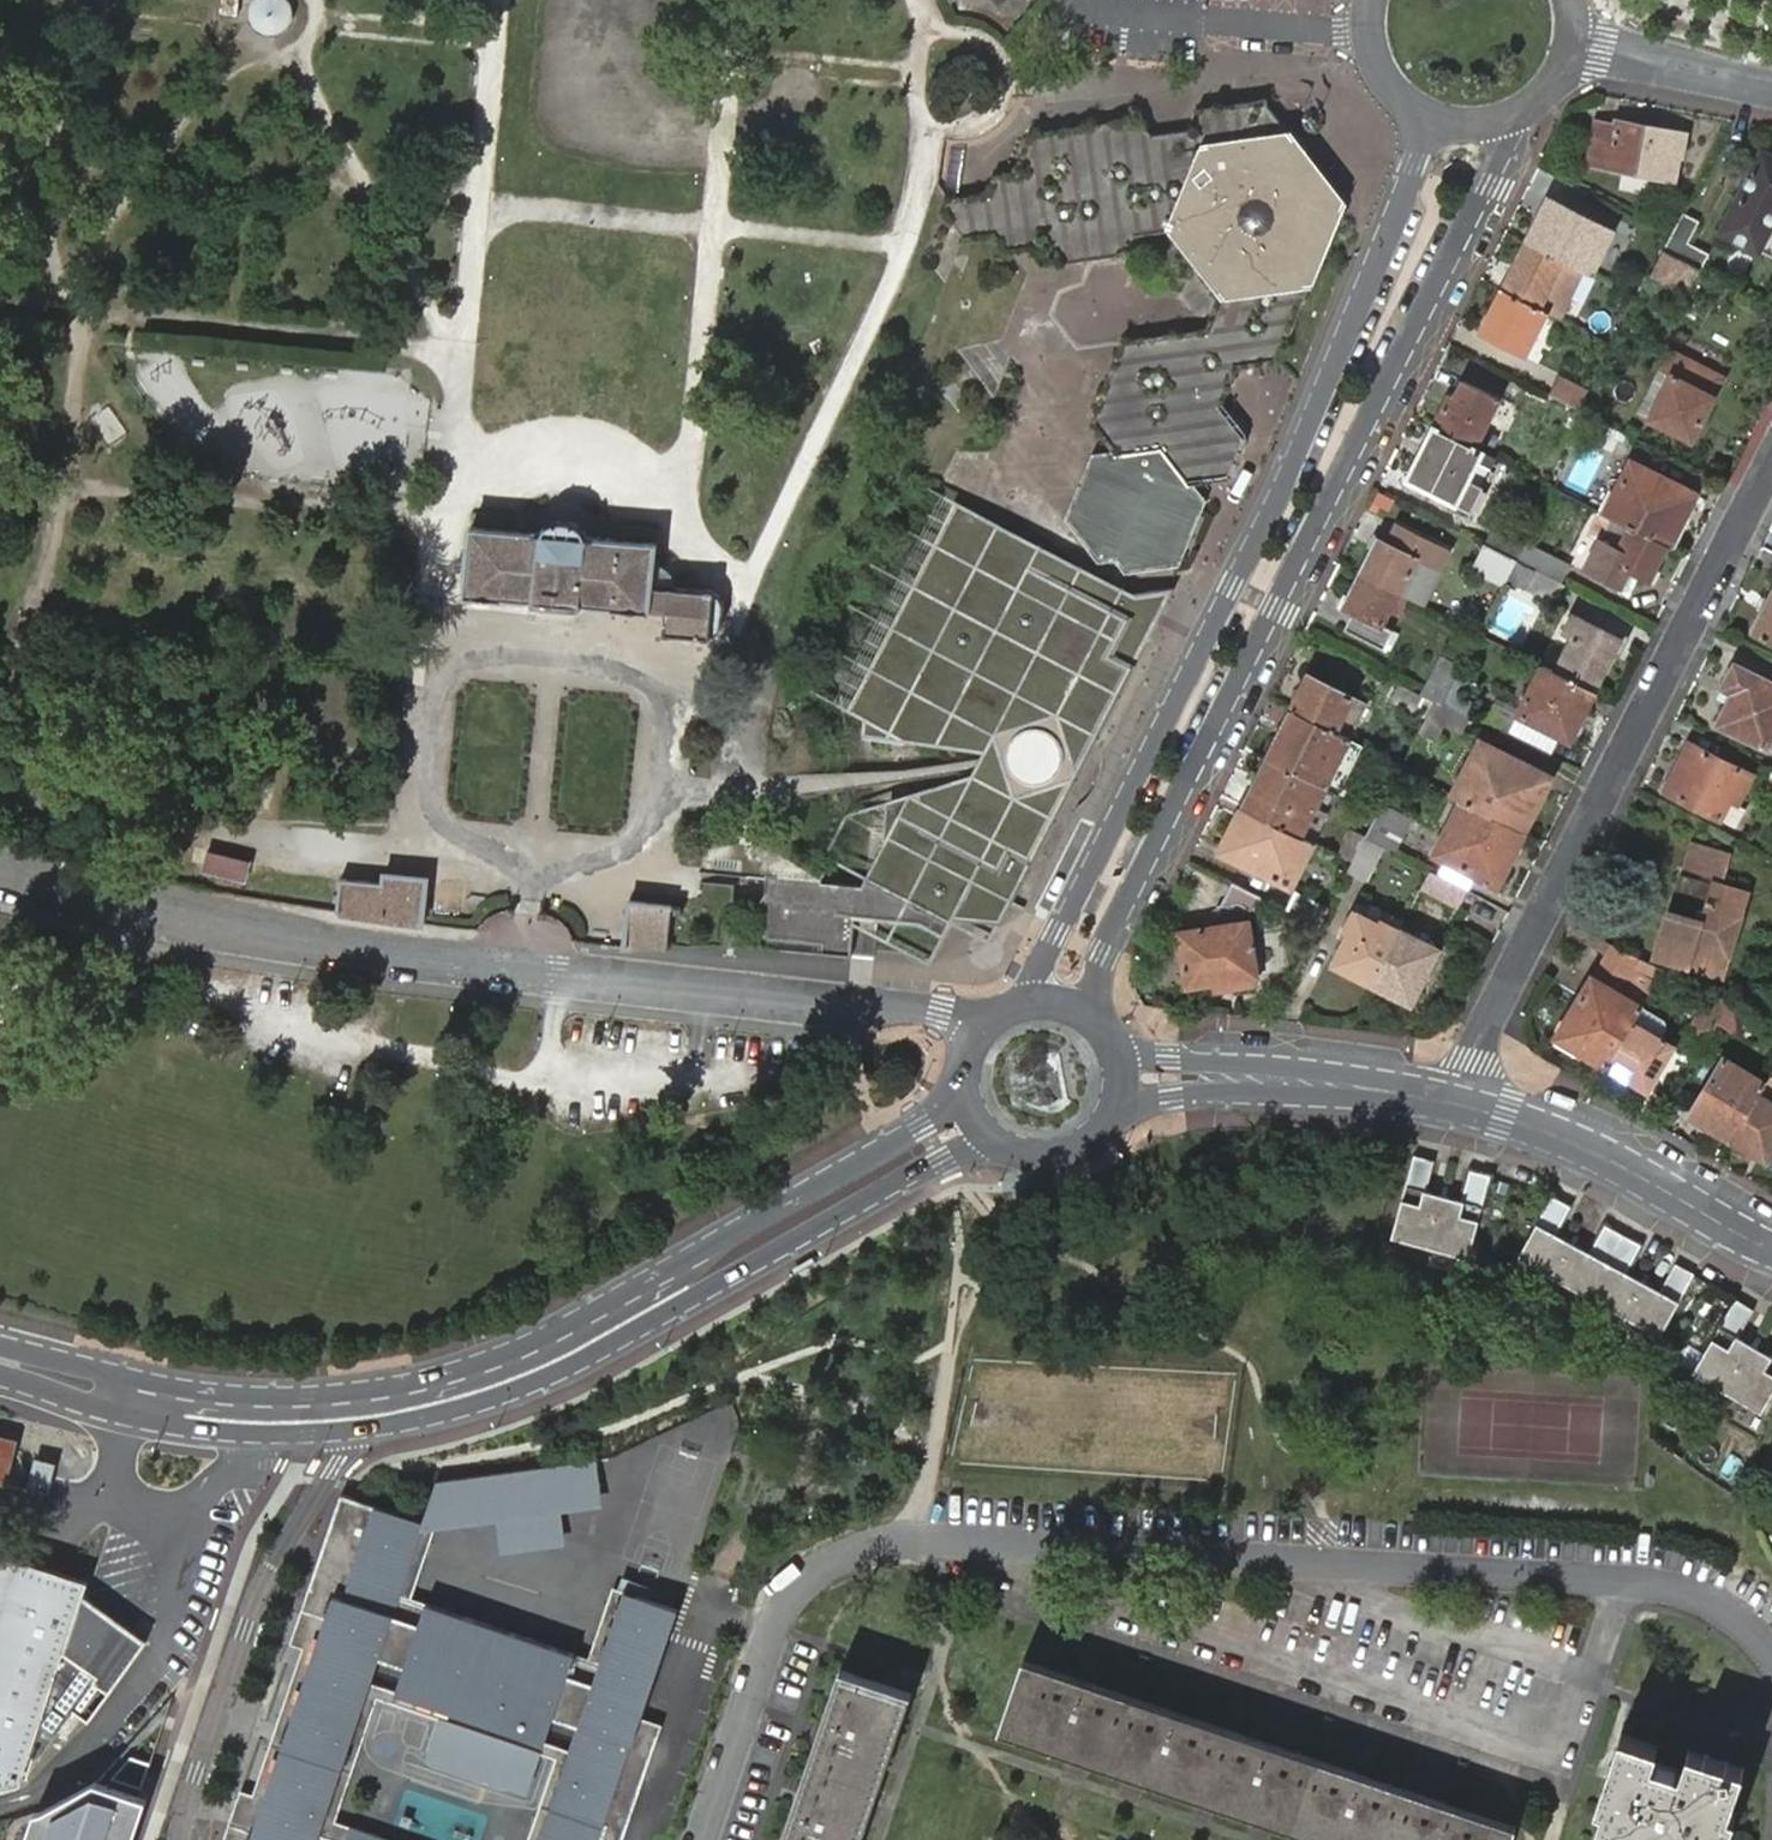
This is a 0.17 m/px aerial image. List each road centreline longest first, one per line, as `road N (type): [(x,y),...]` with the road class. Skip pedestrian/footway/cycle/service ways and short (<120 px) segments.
road 1 (tertiary): [(968,1098),(563,1331),(437,1378),(364,1392),(247,1397),(2,1362)]
road 2 (residential): [(1097,1017),(1103,954),(1488,182),(1511,120)]
road 3 (residential): [(1423,115),(1417,160),(1394,222),(1232,585),(1021,1001)]
road 4 (residential): [(1459,1104),(1470,1059),(1771,465)]
road 5 (tertiary): [(369,1430),(444,1415),(579,1365),(989,1134)]
road 6 (track): [(439,653),(500,0)]
road 7 (track): [(940,126),(908,248),(729,637),(714,654),(666,678)]
road 8 (track): [(738,0),(688,494)]
road 9 (residential): [(178,1839),(273,1567),(369,1430)]
road 10 (track): [(430,822),(386,852),(262,840),(0,769)]
road 11 (tertiary): [(2,1362),(88,1405),(133,1417),(259,1435),(369,1430)]
road 12 (tertiary): [(1459,1104),(1355,1076),(1168,1058),(1117,1043)]
road 13 (tertiary): [(1114,1118),(1201,1094),(1459,1104)]
road 14 (tertiary): [(1771,1247),(1588,1149),(1459,1104)]
road 15 (track): [(534,878),(430,822),(424,809),(439,653)]
road 16 (track): [(666,678),(651,833),(615,856),(534,878)]
road 17 (track): [(915,61),(911,91),(927,118),(954,130),(995,114),(1007,86),(991,47),(951,35),(924,48)]
road 18 (track): [(456,472),(492,473),(544,447),(571,449),(594,452),(645,485),(688,494)]
road 19 (track): [(666,678),(439,653)]
road 20 (residential): [(1573,46),(1771,87)]
road 21 (tertiary): [(989,1134),(1009,1148),(1056,1156),(1099,1136),(1114,1118)]
road 22 (residential): [(1374,0),(1378,65),(1423,115)]
road 23 (track): [(688,494),(686,520),(696,542),(748,589)]
road 24 (tertiary): [(1021,1001),(979,1033),(969,1053),(968,1098)]

